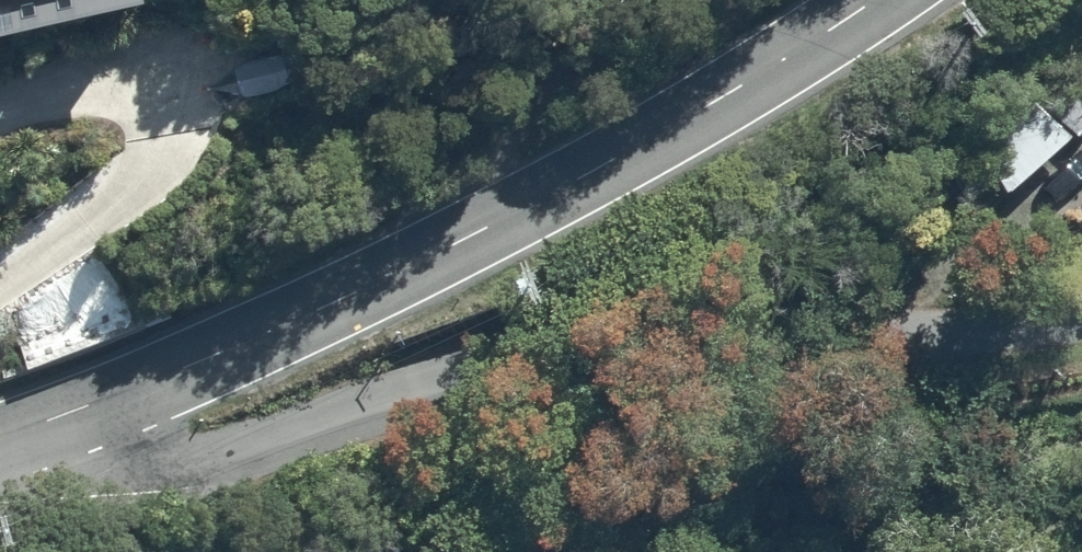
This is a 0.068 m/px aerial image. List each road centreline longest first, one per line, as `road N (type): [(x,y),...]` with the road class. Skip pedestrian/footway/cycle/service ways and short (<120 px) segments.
road 1 (unclassified): [(1081,309),(471,374),(212,469),(120,466),(48,426)]
road 2 (secondary): [(48,426),(259,339),(541,203),(763,77),(880,0)]

